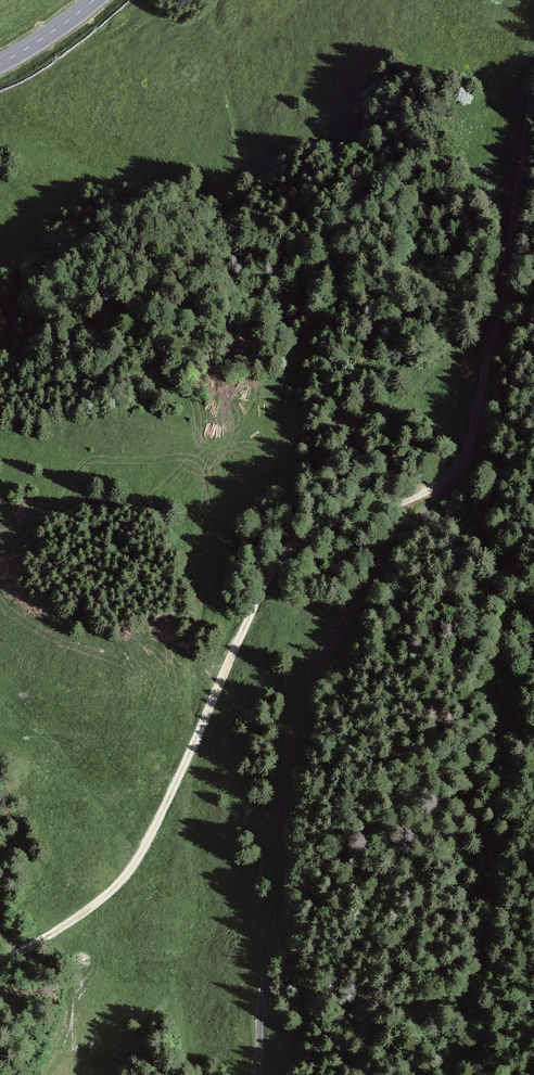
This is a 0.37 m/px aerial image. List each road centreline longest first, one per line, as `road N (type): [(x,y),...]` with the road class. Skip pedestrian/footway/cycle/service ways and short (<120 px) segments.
road 1 (unclassified): [(533,95),(497,322),(463,461),(333,634),(296,715),(257,1074)]
road 2 (track): [(445,491),(346,517),(291,552),(267,583),(128,876),(86,914),(0,964)]

